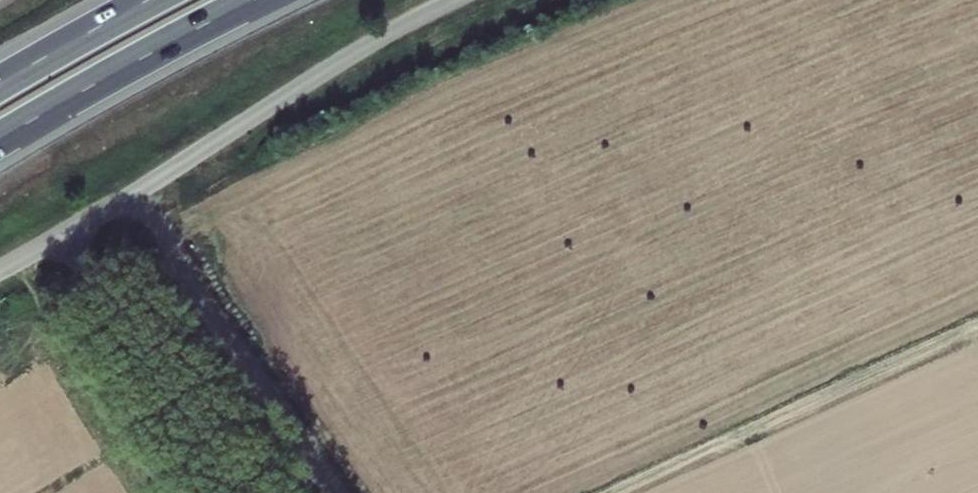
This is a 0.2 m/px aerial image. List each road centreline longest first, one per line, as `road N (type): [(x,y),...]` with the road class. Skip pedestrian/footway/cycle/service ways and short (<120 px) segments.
road 1 (track): [(215,492),(47,243)]
road 2 (trunk): [(0,138),(253,0)]
road 3 (trunk): [(147,0),(0,81)]

